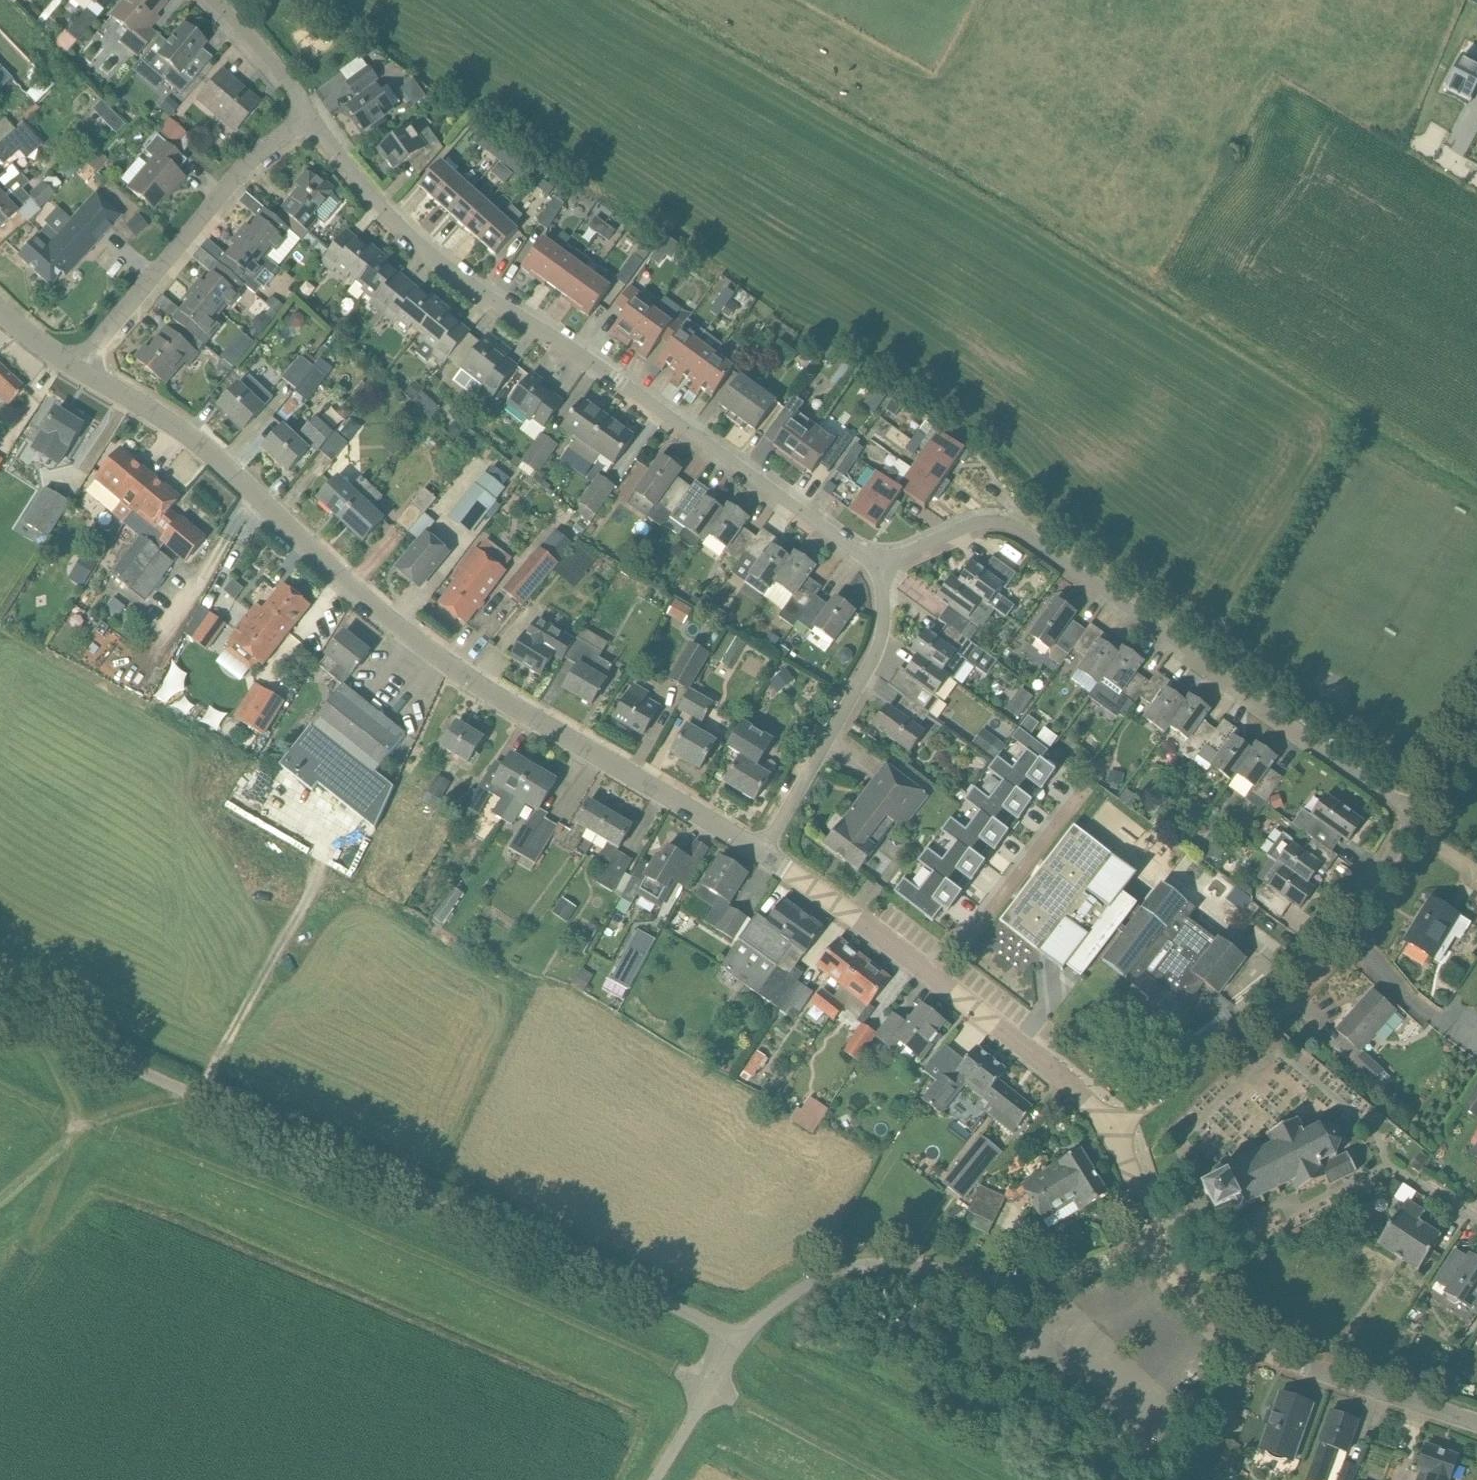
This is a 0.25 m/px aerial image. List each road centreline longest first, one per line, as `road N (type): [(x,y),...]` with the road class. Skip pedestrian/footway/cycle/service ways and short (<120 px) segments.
road 1 (track): [(0,1093),(82,1135),(673,1369),(879,1479)]
road 2 (tertiary): [(761,851),(471,683),(353,592),(193,438),(77,371)]
road 3 (unclassified): [(740,1338),(0,1002)]
road 4 (residential): [(304,116),(378,212),(482,299),(880,566)]
road 5 (residential): [(1435,813),(1057,540),(1009,515),(880,566)]
road 6 (residential): [(1111,1128),(1318,983),(1383,907),(1435,813)]
road 7 (tertiary): [(1476,1424),(1261,1351),(1202,1307),(1155,1237)]
road 8 (residential): [(77,371),(250,160),(304,116)]
road 9 (residential): [(880,566),(883,612),(869,662),(761,851)]
road 10 (unclassified): [(740,1338),(804,1288),(851,1269),(921,1267),(993,1279)]
road 11 (tertiary): [(1111,1128),(930,970)]
road 12 (residential): [(1078,786),(972,934),(951,944),(930,970)]
road 13 (track): [(187,1090),(82,1135),(0,1204)]
road 14 (tertiary): [(930,970),(761,851)]
road 15 (residential): [(993,1279),(1073,1274),(1155,1237)]
road 16 (unclassified): [(653,1479),(740,1338)]
road 17 (residential): [(304,116),(274,68),(201,0)]

